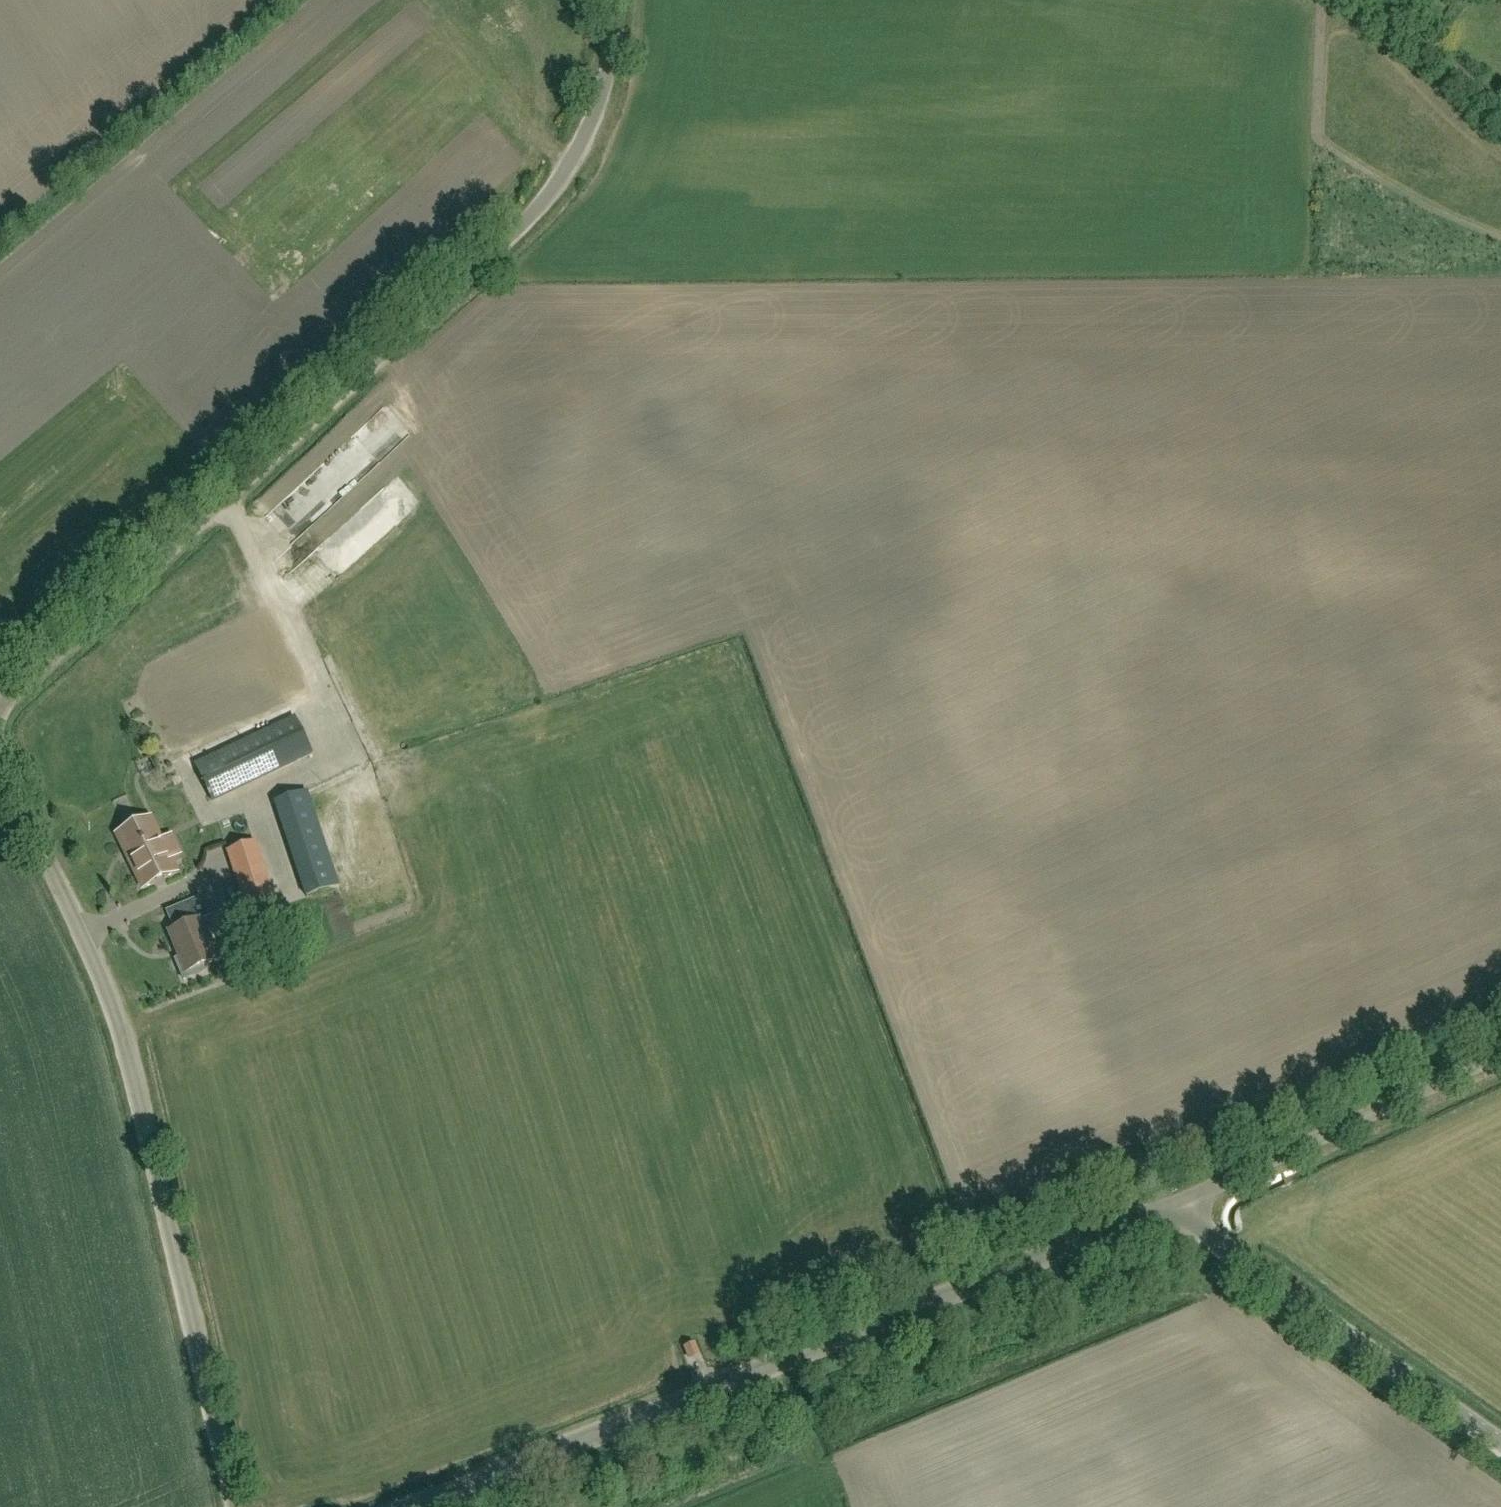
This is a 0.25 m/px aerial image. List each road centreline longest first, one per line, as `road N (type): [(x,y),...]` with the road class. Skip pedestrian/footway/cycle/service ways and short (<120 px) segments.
road 1 (unclassified): [(0,702),(544,204),(598,105),(613,0)]
road 2 (unclassified): [(417,1506),(1183,1202)]
road 3 (unclassified): [(237,1506),(120,1024),(0,765)]
road 4 (unclassified): [(1500,1451),(1197,1230),(1183,1202)]
road 5 (unclassified): [(1183,1202),(1500,1057)]

